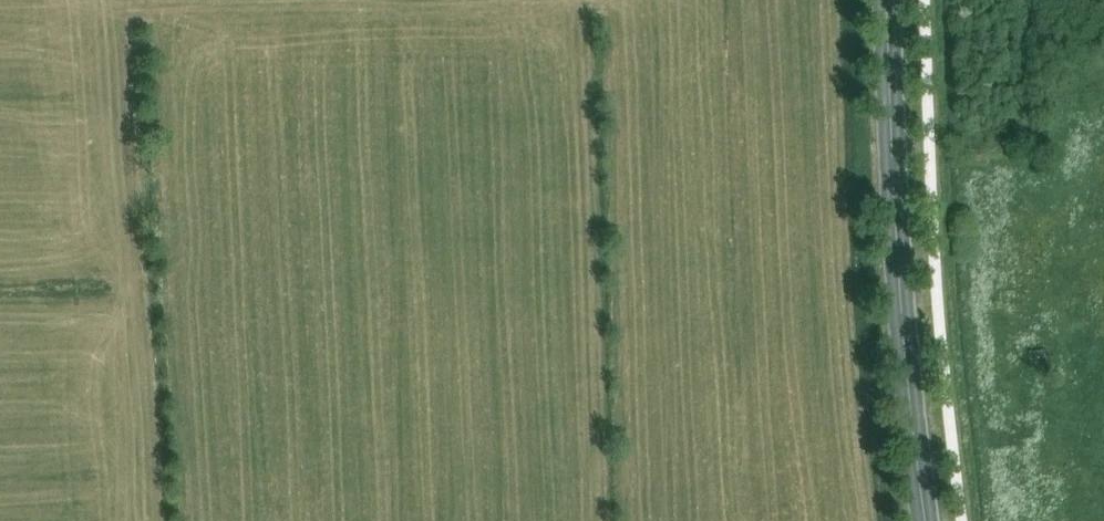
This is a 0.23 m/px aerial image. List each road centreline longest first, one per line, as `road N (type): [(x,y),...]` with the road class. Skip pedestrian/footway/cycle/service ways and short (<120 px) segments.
road 1 (primary): [(926,520),(895,316),(883,0)]

